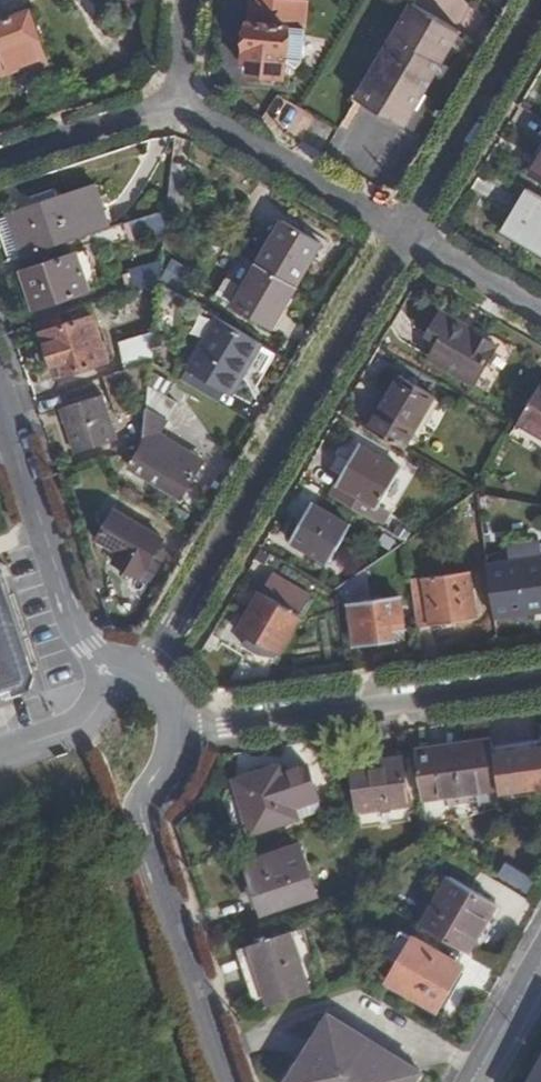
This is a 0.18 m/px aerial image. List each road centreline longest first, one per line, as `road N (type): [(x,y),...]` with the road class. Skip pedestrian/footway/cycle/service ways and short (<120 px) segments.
road 1 (residential): [(147,683),(405,231)]
road 2 (residential): [(229,1081),(146,831),(146,809),(183,732)]
road 3 (residential): [(540,684),(183,732)]
road 4 (residential): [(120,677),(84,645),(0,395)]
road 5 (residential): [(405,231),(540,0)]
road 6 (residential): [(405,231),(177,100)]
road 7 (residential): [(177,100),(0,159)]
road 8 (residential): [(540,311),(405,231)]
road 9 (residential): [(0,752),(95,721),(120,677)]
road 10 (tertiary): [(540,963),(473,1081)]

